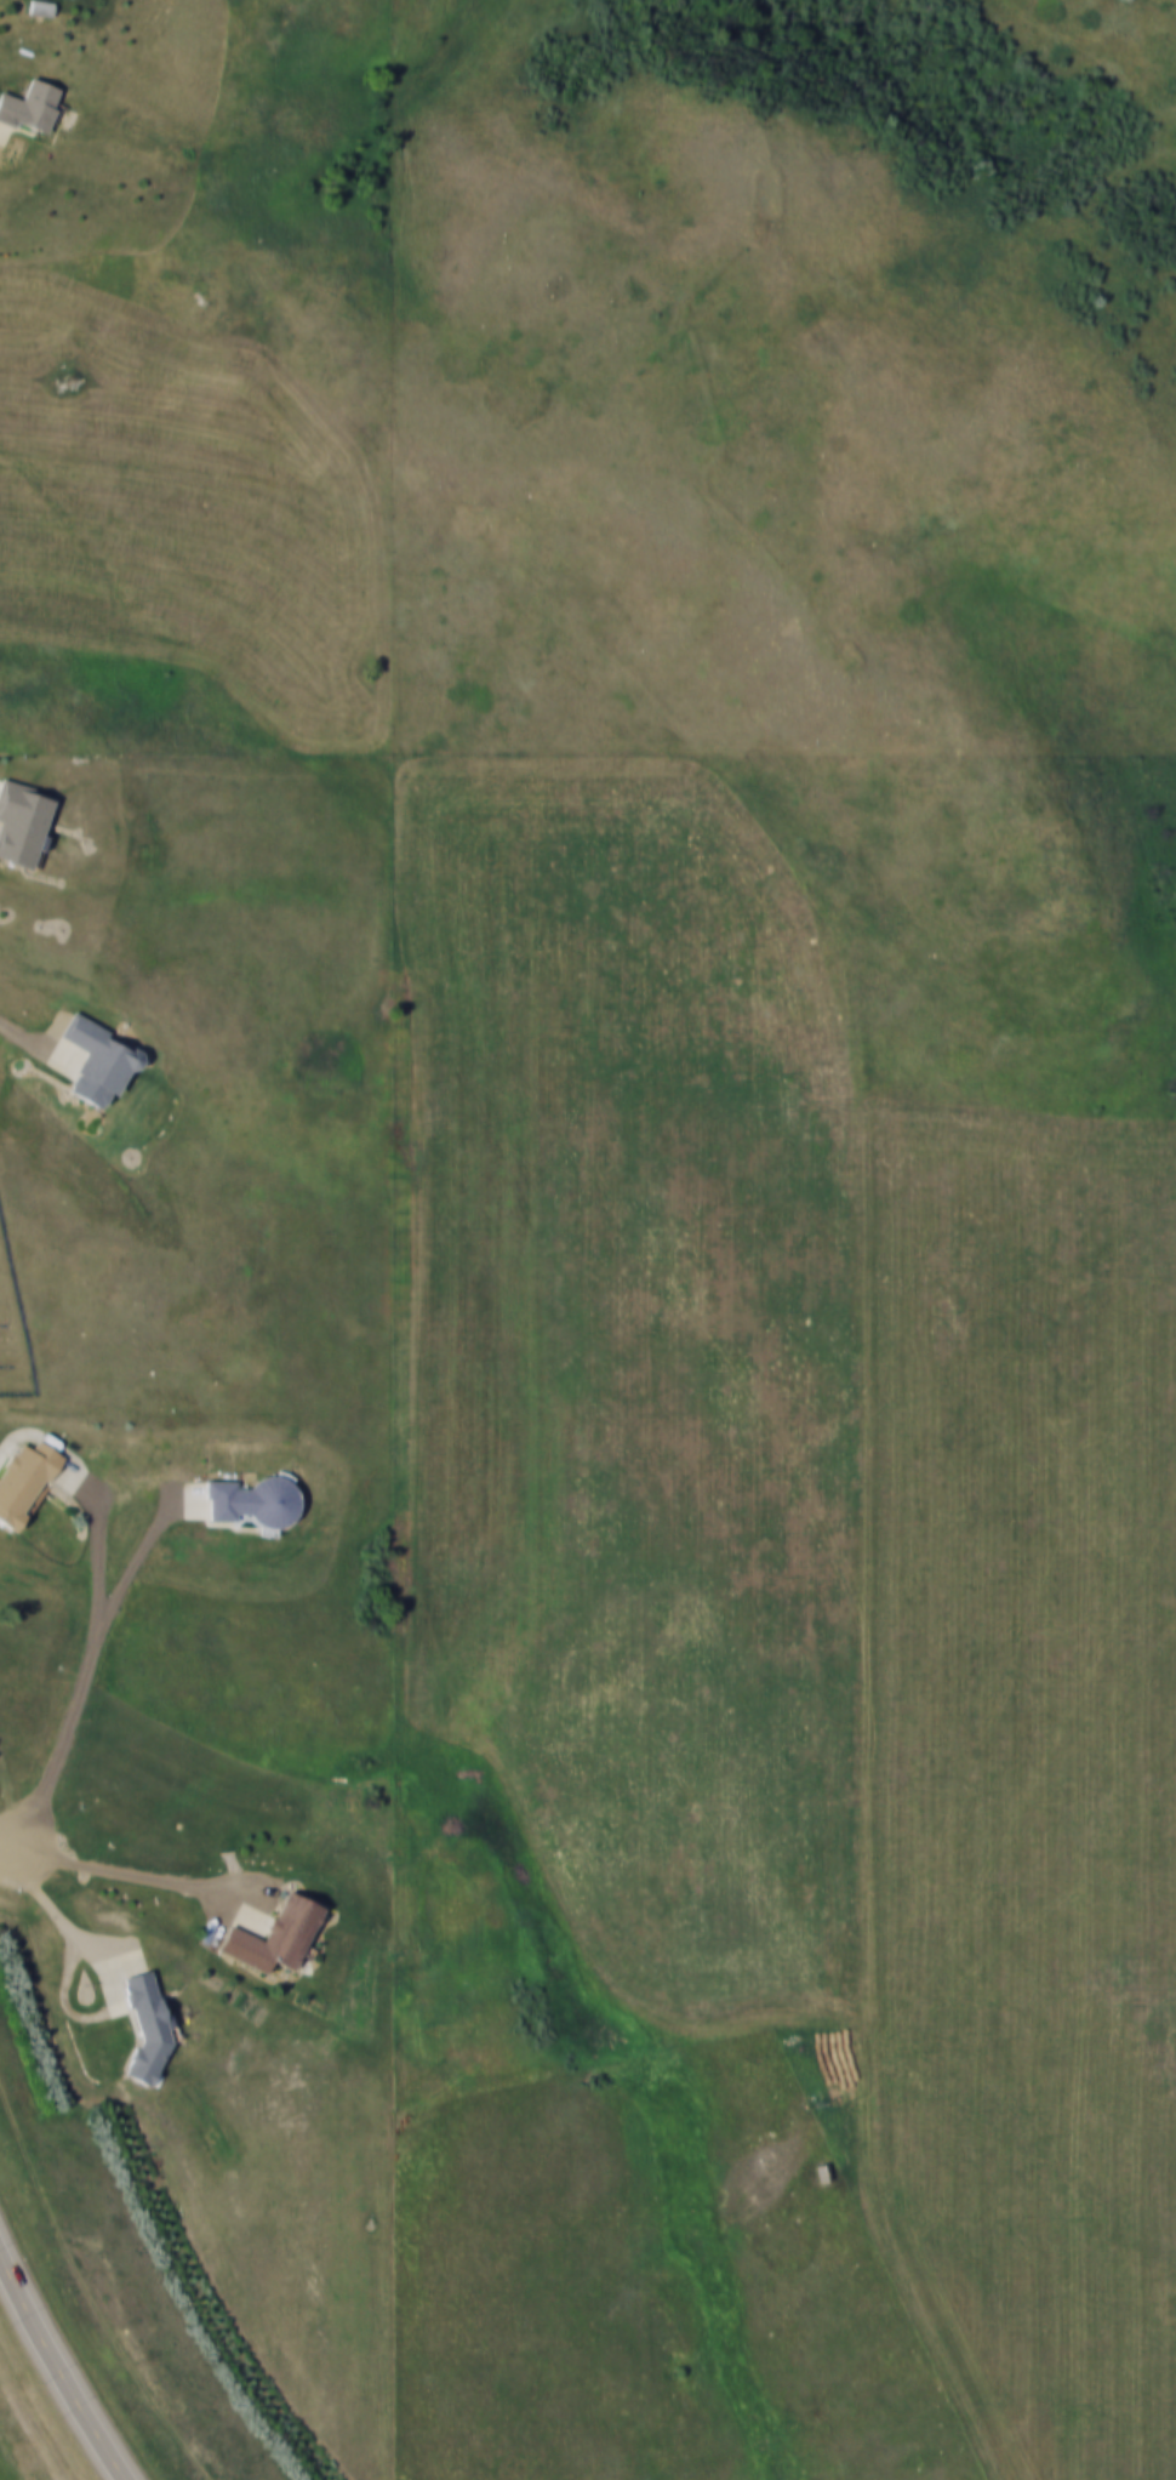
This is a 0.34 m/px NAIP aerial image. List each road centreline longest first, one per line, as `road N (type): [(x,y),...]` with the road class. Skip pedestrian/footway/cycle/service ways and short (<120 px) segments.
road 1 (primary): [(0,2249),(24,2305),(128,2479)]

